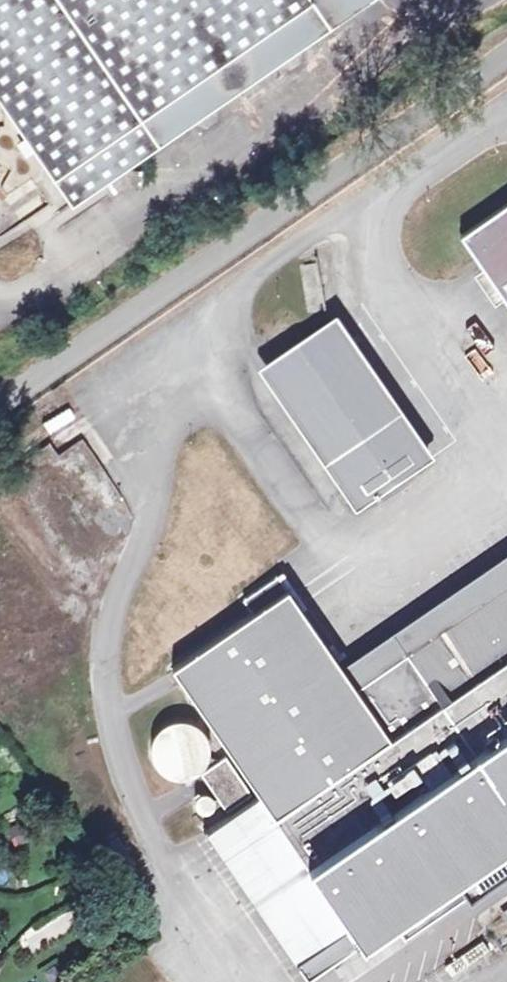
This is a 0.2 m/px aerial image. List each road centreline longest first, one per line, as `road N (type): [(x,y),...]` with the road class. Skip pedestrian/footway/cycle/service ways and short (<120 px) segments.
road 1 (unclassified): [(506,52),(0,399)]

